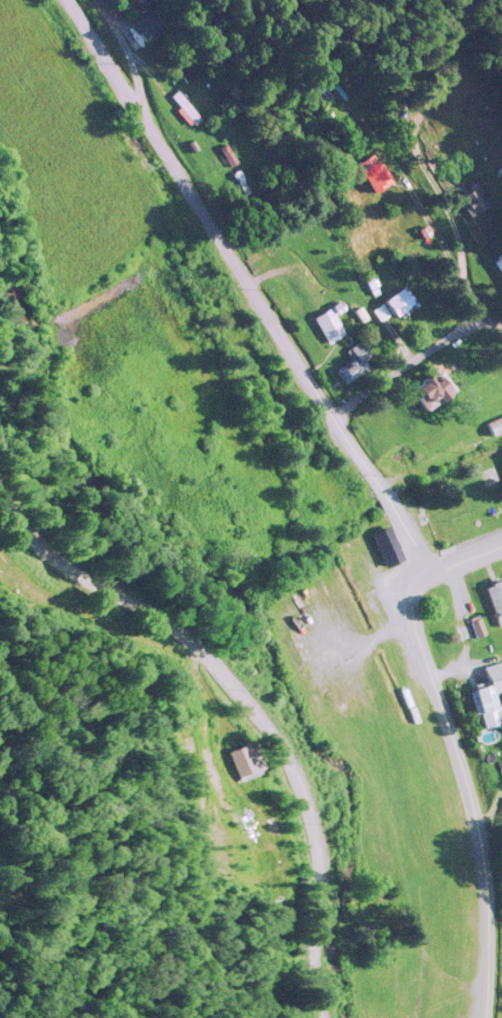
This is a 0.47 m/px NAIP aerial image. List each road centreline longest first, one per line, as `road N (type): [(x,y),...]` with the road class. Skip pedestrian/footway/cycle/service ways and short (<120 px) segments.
road 1 (tertiary): [(0,490),(52,552),(199,648),(272,731),(319,853),(320,1017)]
road 2 (residential): [(386,491),(70,0)]
road 3 (tertiary): [(485,1017),(482,835),(417,624),(415,578)]
road 4 (residential): [(470,315),(462,282),(390,150)]
road 5 (residential): [(335,413),(470,315)]

